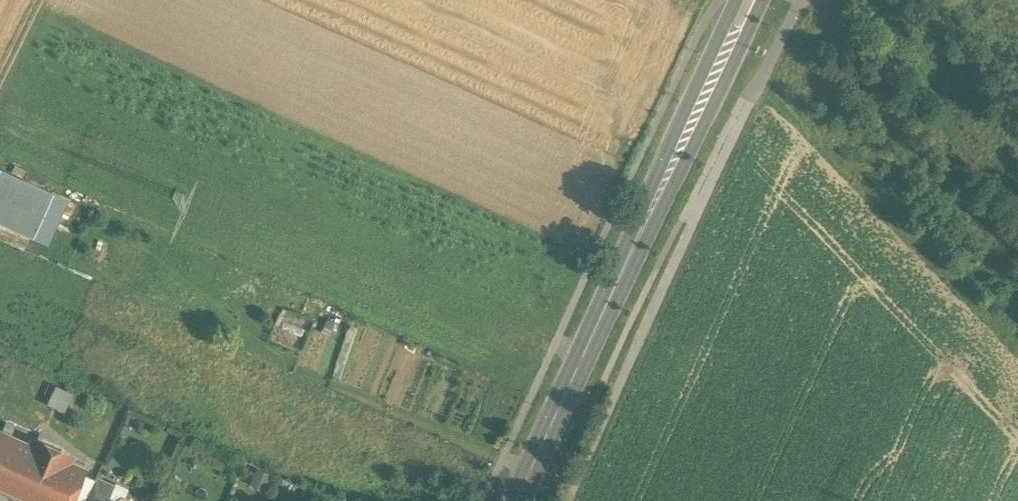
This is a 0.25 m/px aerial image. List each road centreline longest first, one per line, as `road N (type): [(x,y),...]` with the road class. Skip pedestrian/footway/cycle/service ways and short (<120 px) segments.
road 1 (secondary): [(518,500),(688,130)]
road 2 (track): [(569,500),(701,206)]
road 3 (track): [(701,206),(796,0)]
road 4 (secondary): [(688,130),(761,0)]
road 5 (secondary): [(738,0),(688,130)]

